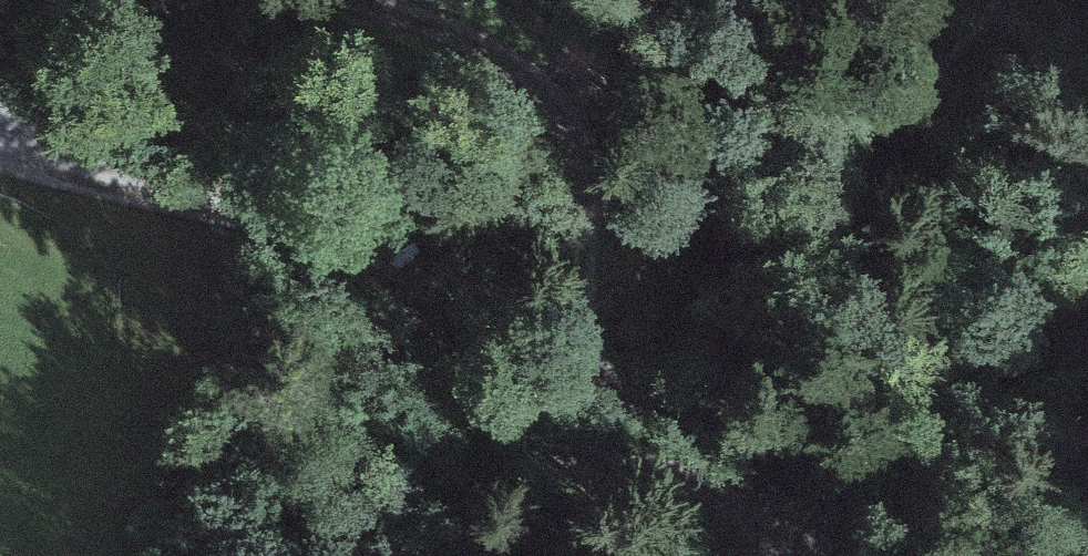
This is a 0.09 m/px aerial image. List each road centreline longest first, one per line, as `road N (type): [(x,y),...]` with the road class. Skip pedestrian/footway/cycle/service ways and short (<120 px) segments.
road 1 (track): [(836,555),(707,490),(506,430),(474,408),(440,352),(361,259),(309,231),(0,159)]
road 2 (track): [(862,555),(840,499),(798,459),(647,402),(612,383),(593,354),(586,316),(591,160),(571,105),(536,68),(451,24),(376,0)]

